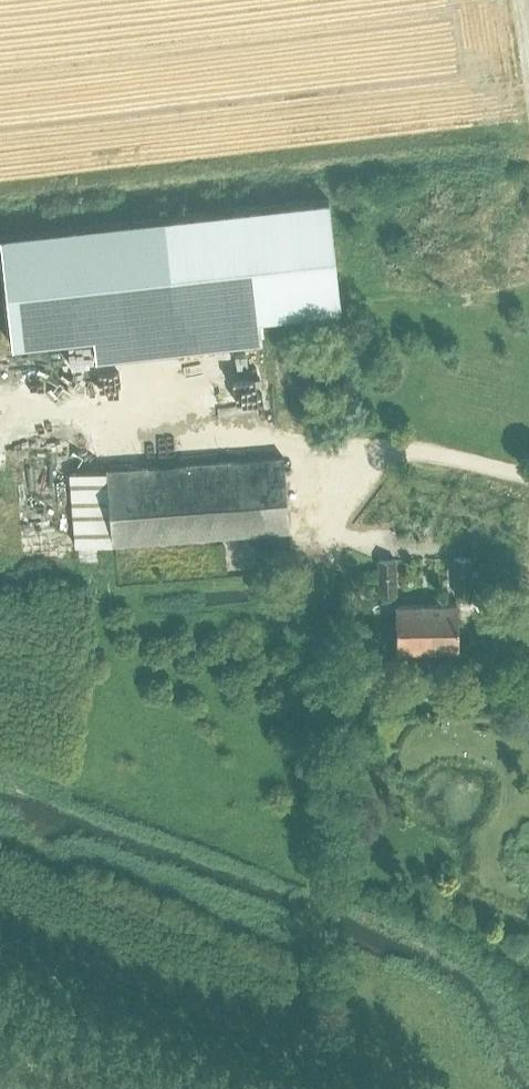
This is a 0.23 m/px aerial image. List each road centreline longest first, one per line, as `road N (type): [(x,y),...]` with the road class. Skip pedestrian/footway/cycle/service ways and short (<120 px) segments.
road 1 (unclassified): [(192,1088),(0,1002)]

